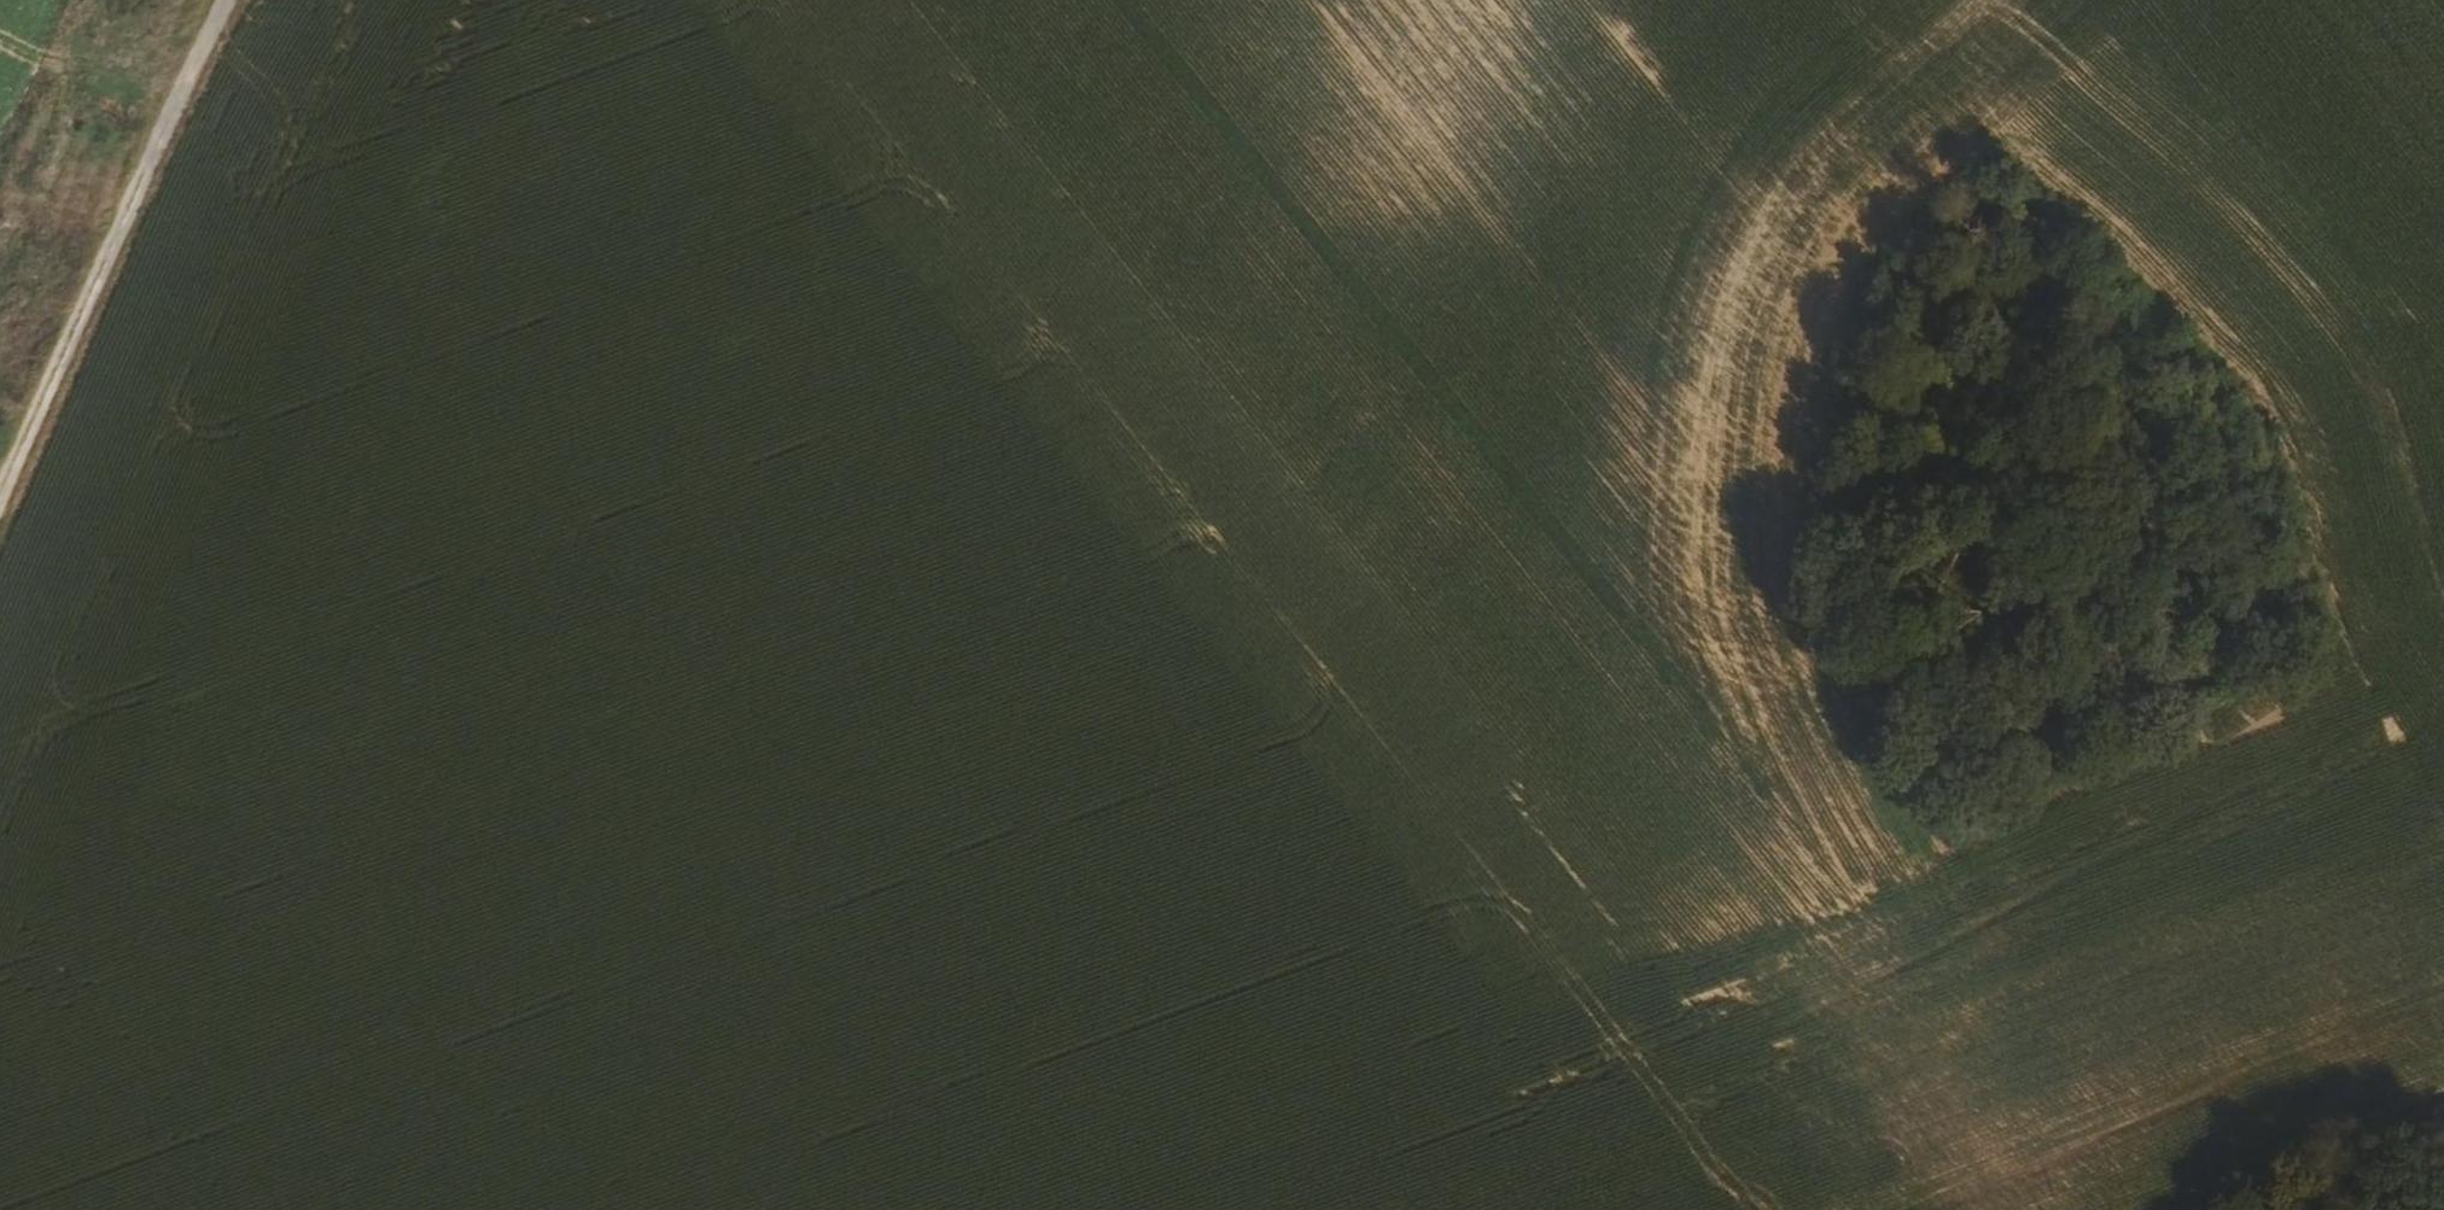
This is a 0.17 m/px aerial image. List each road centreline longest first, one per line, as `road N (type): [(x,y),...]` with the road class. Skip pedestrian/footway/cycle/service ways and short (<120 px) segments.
road 1 (track): [(247,0),(8,488)]

